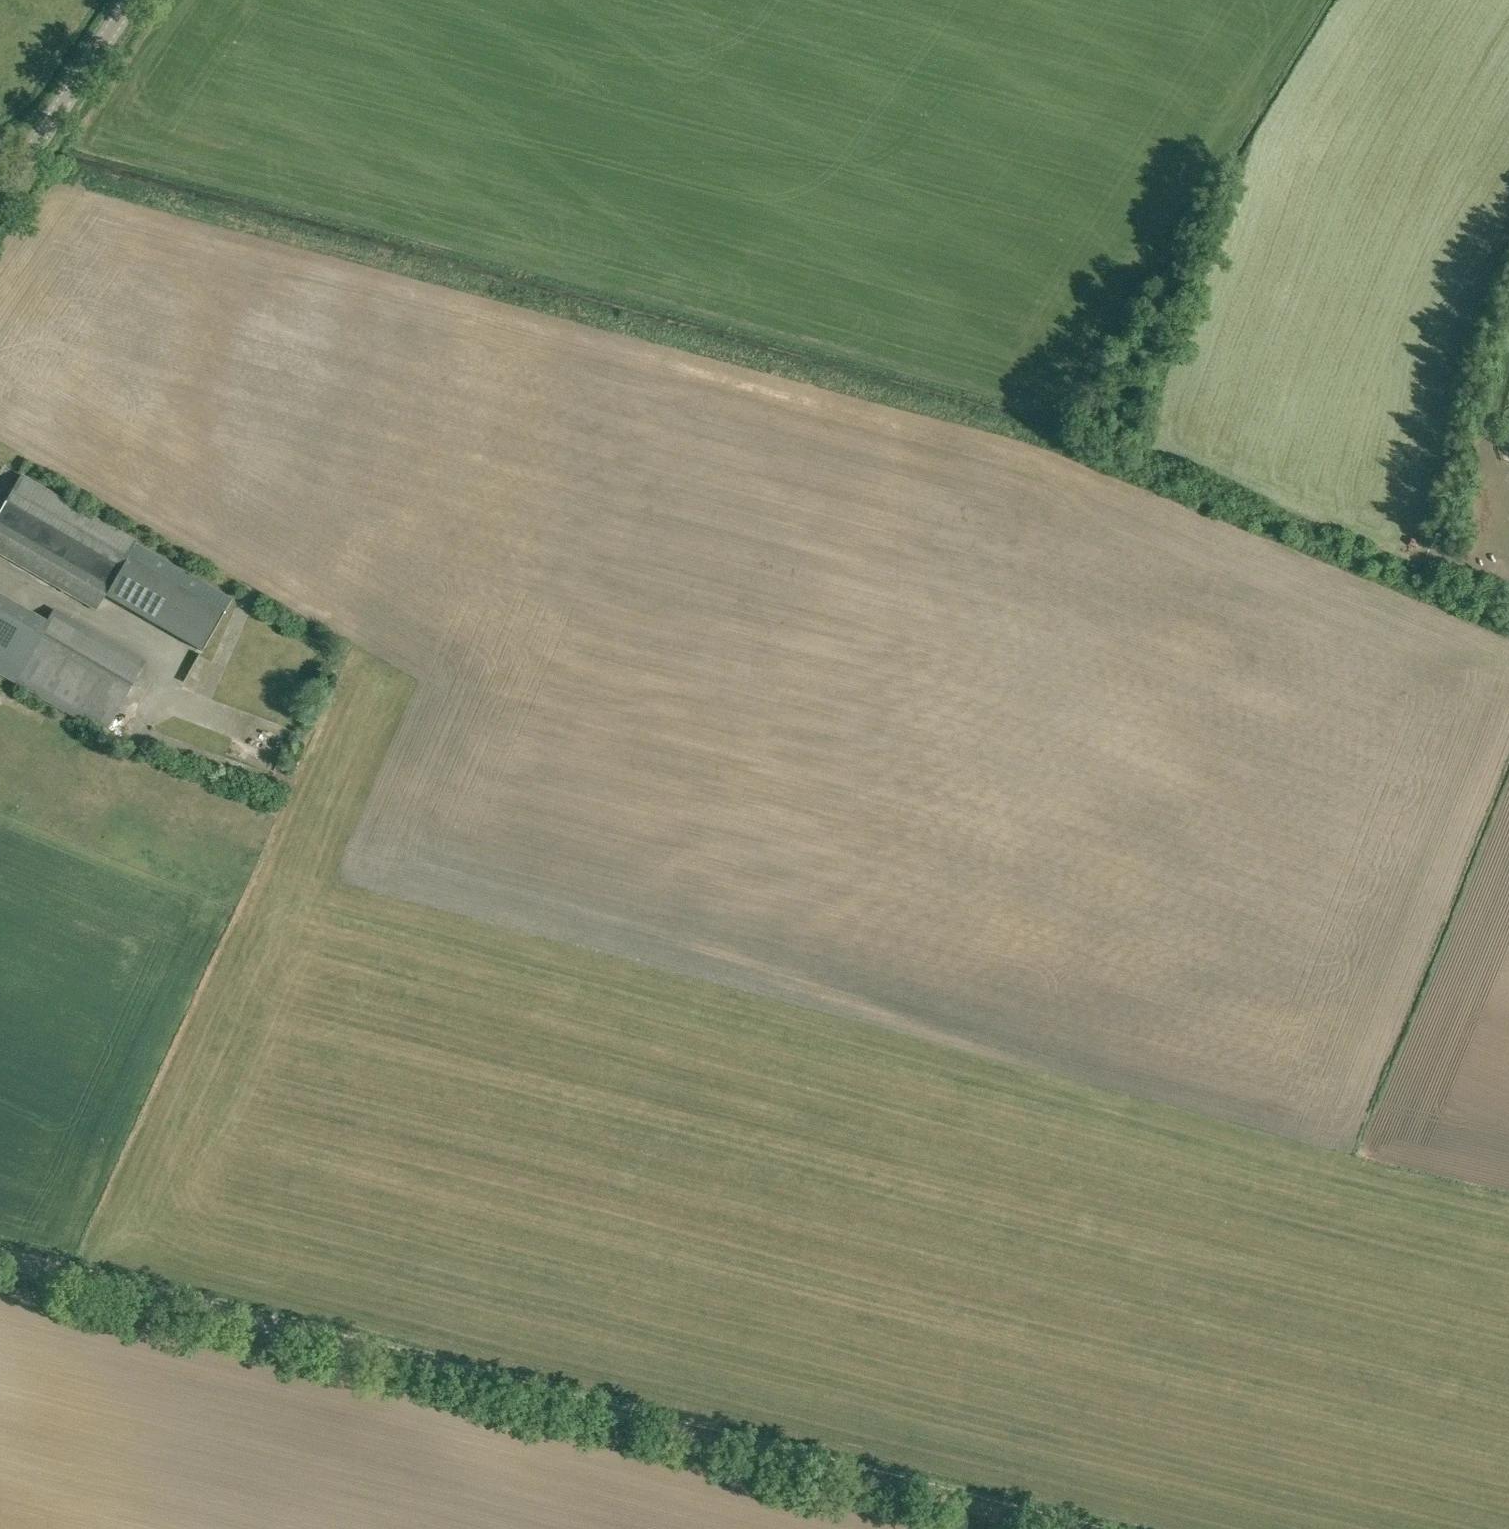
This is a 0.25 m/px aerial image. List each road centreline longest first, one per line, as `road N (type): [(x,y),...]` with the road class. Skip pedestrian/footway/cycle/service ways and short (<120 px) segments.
road 1 (track): [(1069,1528),(0,1257)]
road 2 (tertiary): [(0,197),(127,0)]

